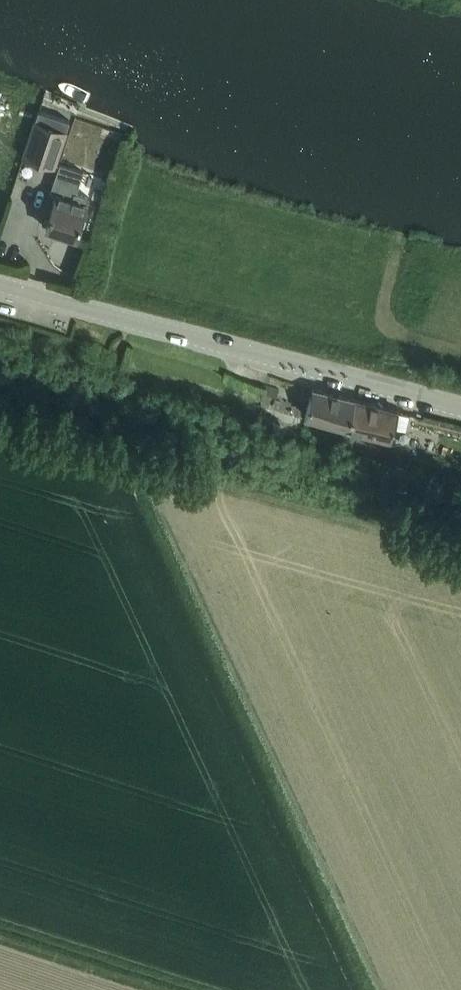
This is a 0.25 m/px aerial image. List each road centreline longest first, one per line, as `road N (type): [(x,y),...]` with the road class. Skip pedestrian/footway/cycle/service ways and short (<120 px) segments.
road 1 (tertiary): [(460,406),(0,286)]

